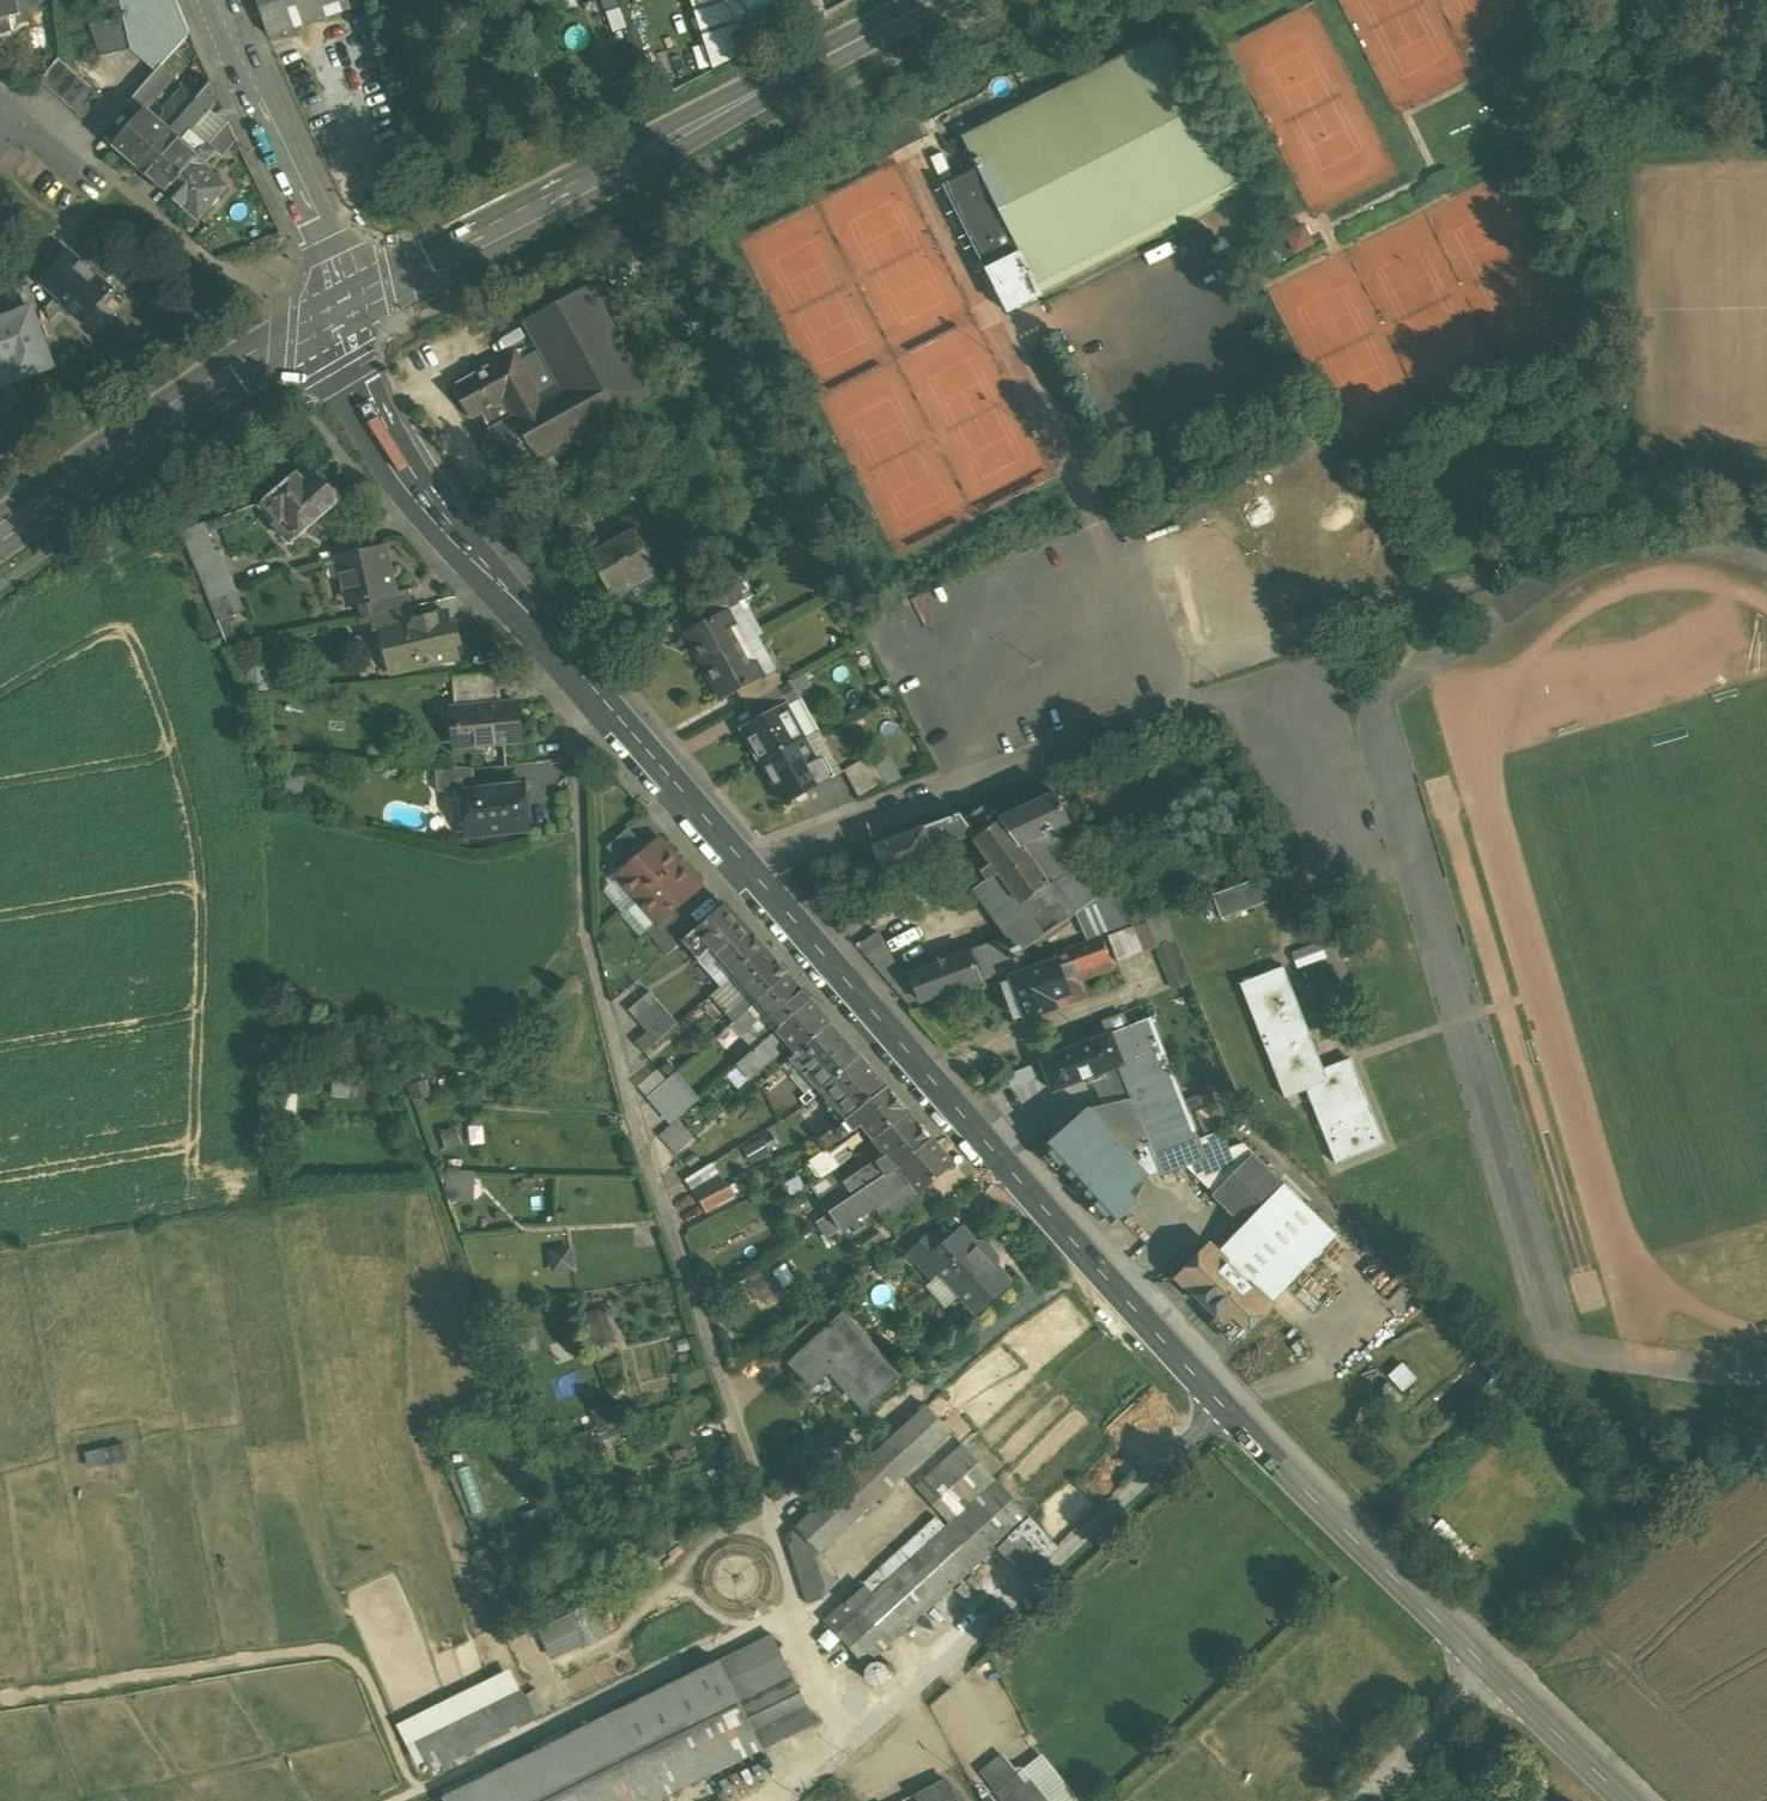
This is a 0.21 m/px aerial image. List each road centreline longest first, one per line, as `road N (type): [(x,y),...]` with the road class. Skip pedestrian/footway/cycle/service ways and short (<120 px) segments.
road 1 (secondary): [(1627,1800),(1220,1410),(1109,1287),(390,455),(356,394),(336,310)]
road 2 (track): [(569,659),(585,908),(626,1092),(846,1750)]
road 3 (secondary): [(336,310),(934,0)]
road 4 (track): [(798,1608),(393,1800)]
road 5 (track): [(1088,1263),(768,1515)]
road 6 (secondary): [(0,536),(336,310)]
road 7 (tertiary): [(336,310),(318,217),(225,0)]

